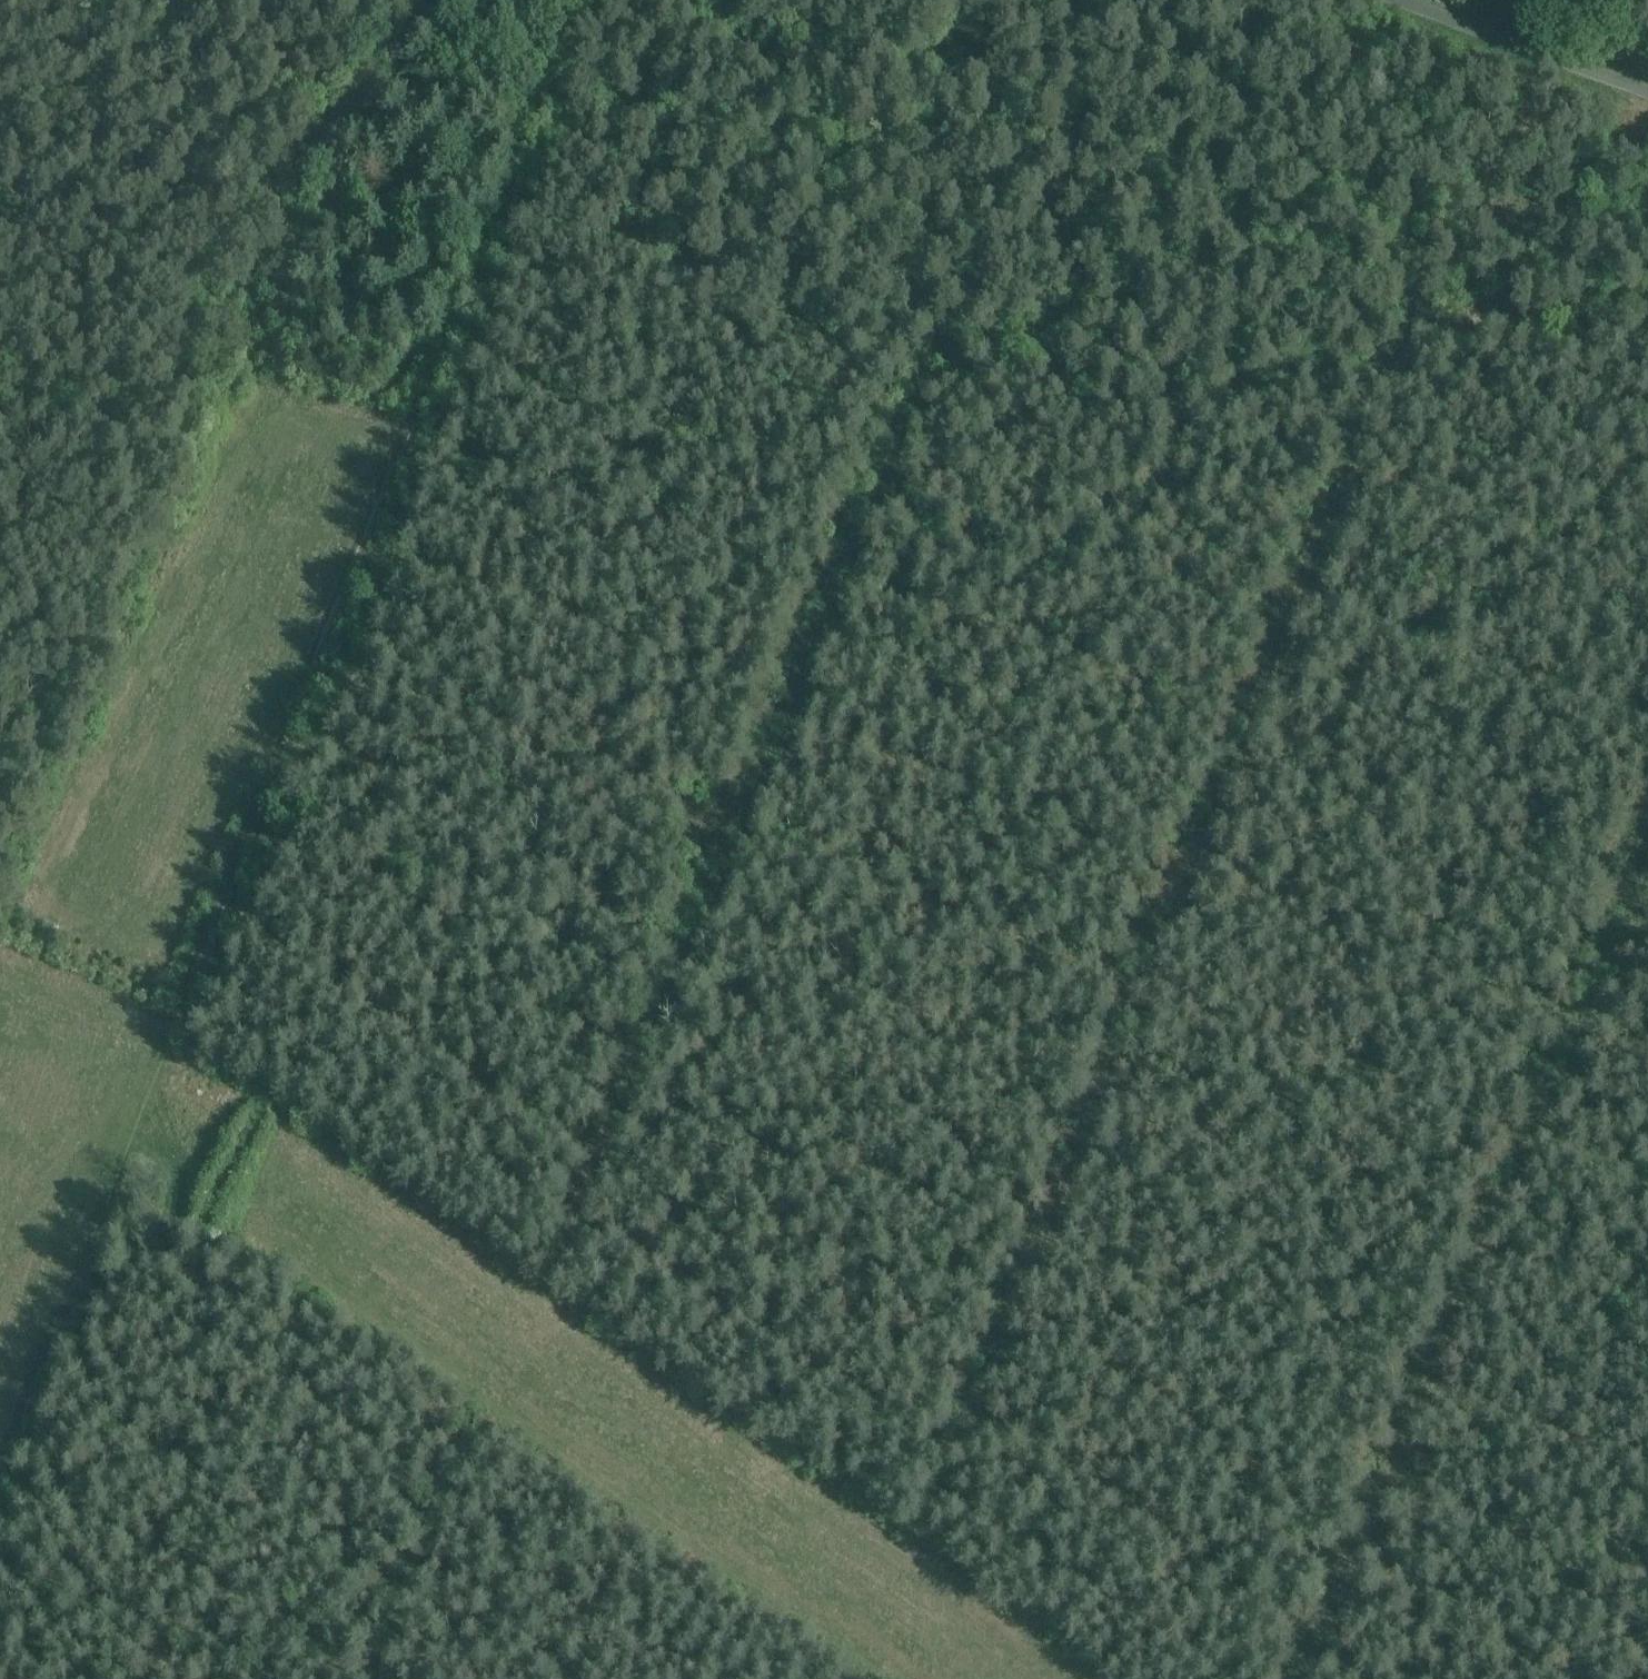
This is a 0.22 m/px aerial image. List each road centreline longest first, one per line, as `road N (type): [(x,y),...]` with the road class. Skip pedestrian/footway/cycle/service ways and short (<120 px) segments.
road 1 (track): [(0,1488),(581,0)]
road 2 (track): [(1647,101),(1382,0)]

